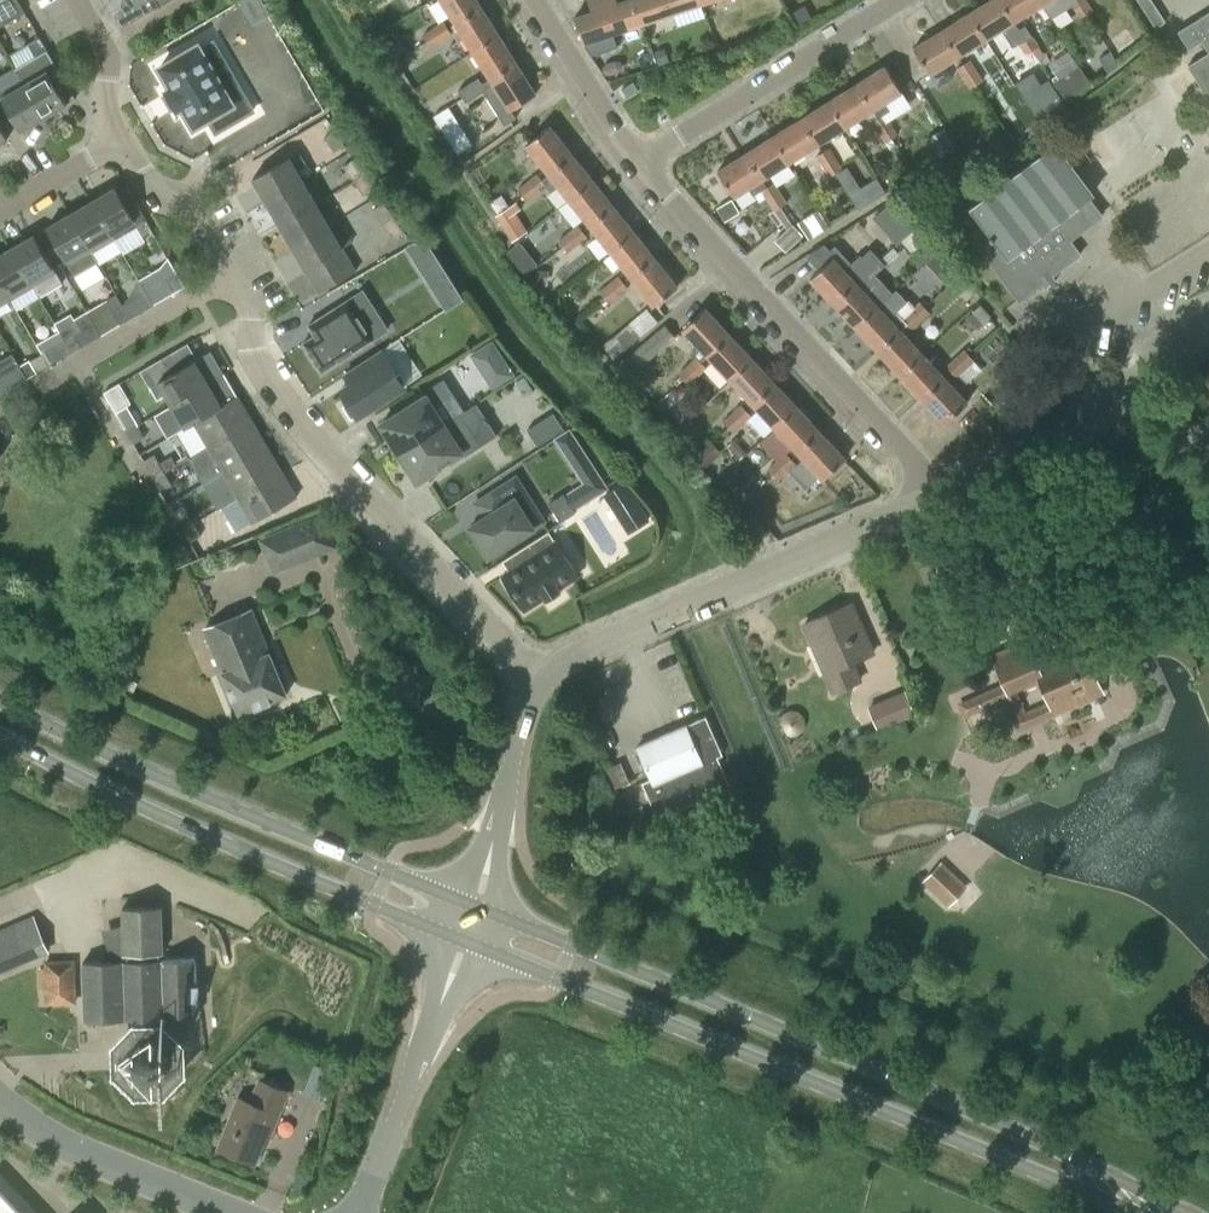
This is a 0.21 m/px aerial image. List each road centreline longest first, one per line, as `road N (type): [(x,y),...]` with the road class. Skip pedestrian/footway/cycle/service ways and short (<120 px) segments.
road 1 (primary): [(1178,1212),(1069,1156),(495,912)]
road 2 (primary): [(482,946),(1143,1212)]
road 3 (primary): [(462,899),(65,734),(0,700)]
road 4 (residential): [(527,688),(323,448),(234,284)]
road 5 (primary): [(0,735),(209,835),(449,933)]
road 6 (residential): [(946,503),(642,157)]
road 7 (residential): [(527,688),(564,660),(946,503)]
road 8 (residential): [(642,157),(899,0)]
road 9 (unclassified): [(240,1212),(50,1139),(0,1102)]
road 10 (unclassified): [(362,1212),(445,992)]
road 11 (residential): [(946,503),(1133,377)]
road 12 (residential): [(55,381),(234,284)]
road 13 (residential): [(642,157),(535,0)]
road 14 (residential): [(234,284),(199,219),(158,198),(124,141)]
road 15 (residential): [(493,848),(527,688)]
road 16 (residential): [(124,141),(105,110),(106,50),(77,0)]
road 17 (residential): [(0,211),(124,141)]

